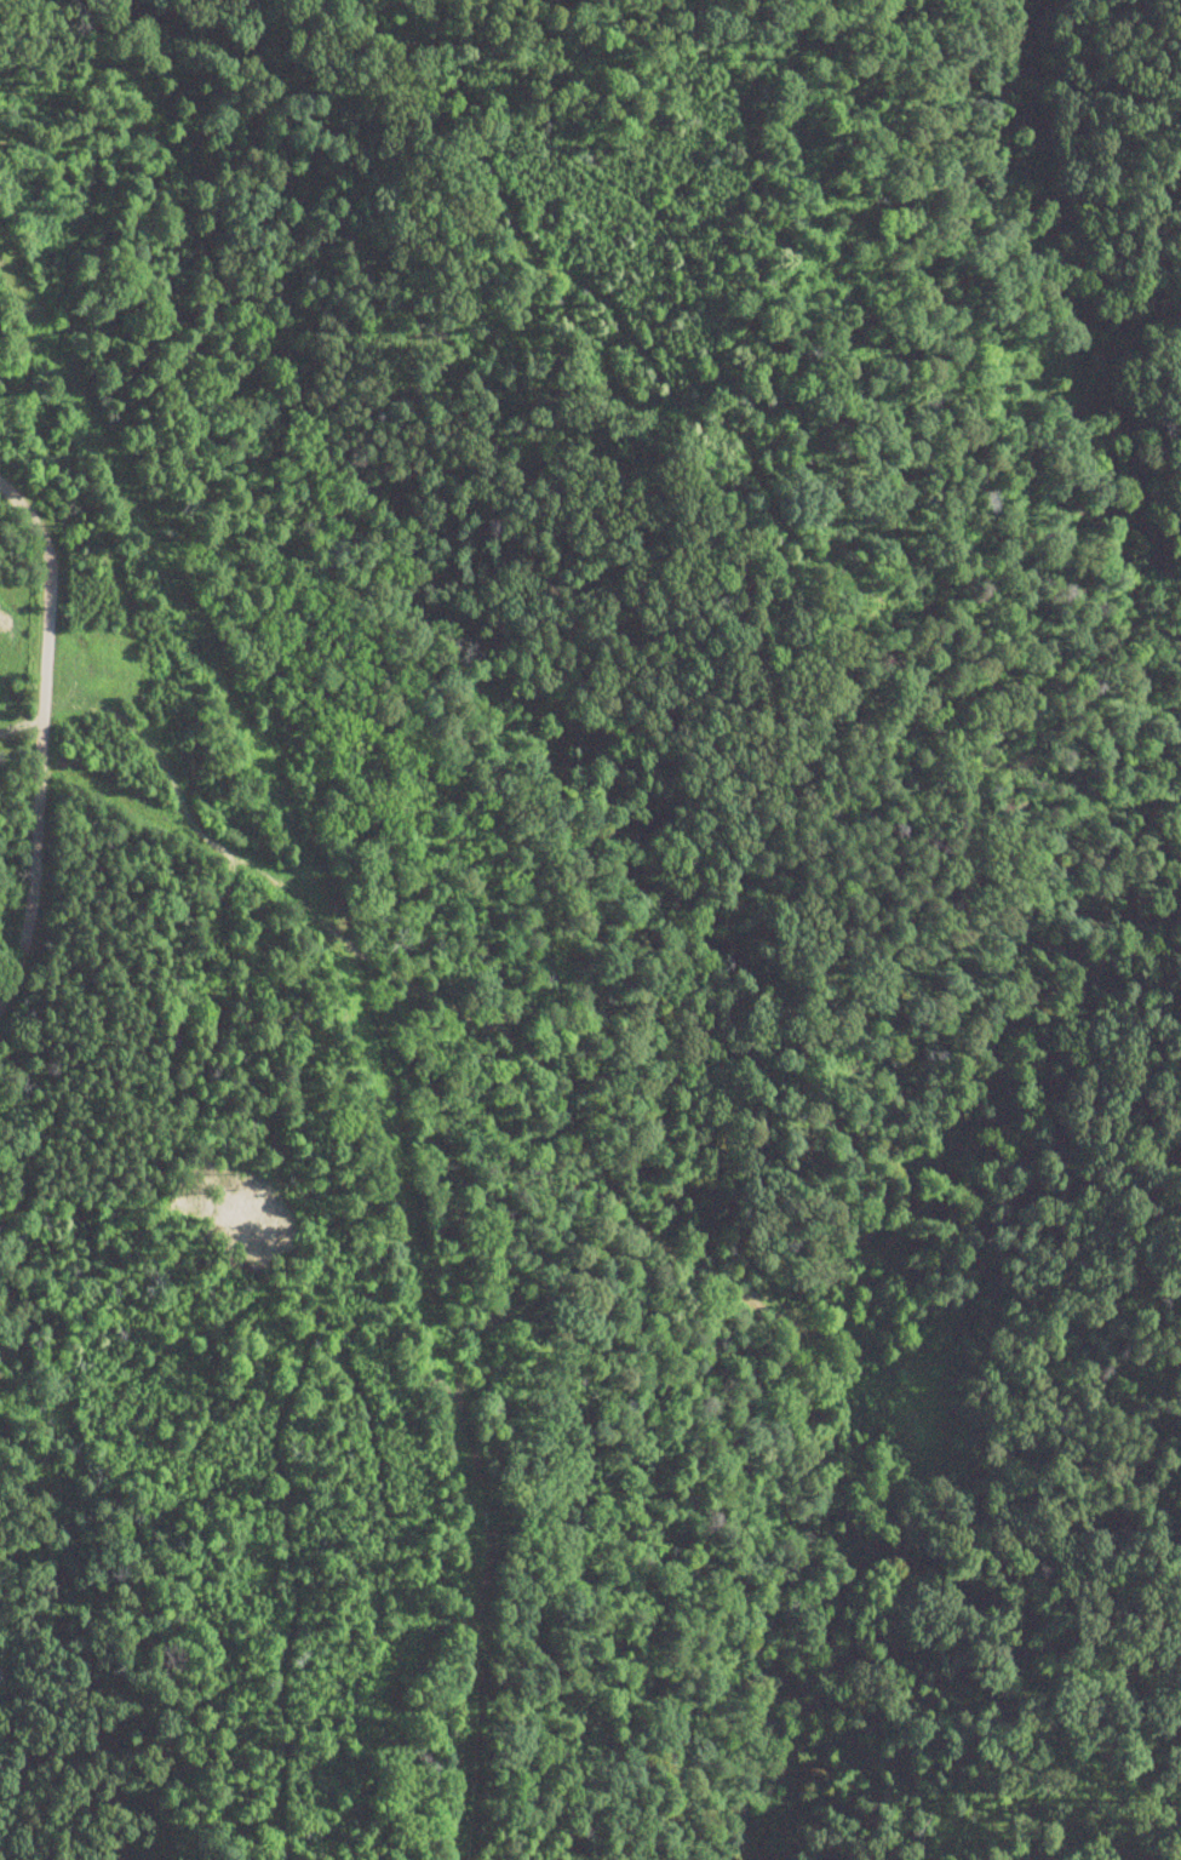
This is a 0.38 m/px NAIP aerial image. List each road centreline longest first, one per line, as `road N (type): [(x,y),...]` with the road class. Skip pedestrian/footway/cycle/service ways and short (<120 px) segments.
road 1 (residential): [(0,1058),(19,961),(44,545),(0,498)]
road 2 (residential): [(0,1830),(52,1701),(39,1595),(0,1436)]

